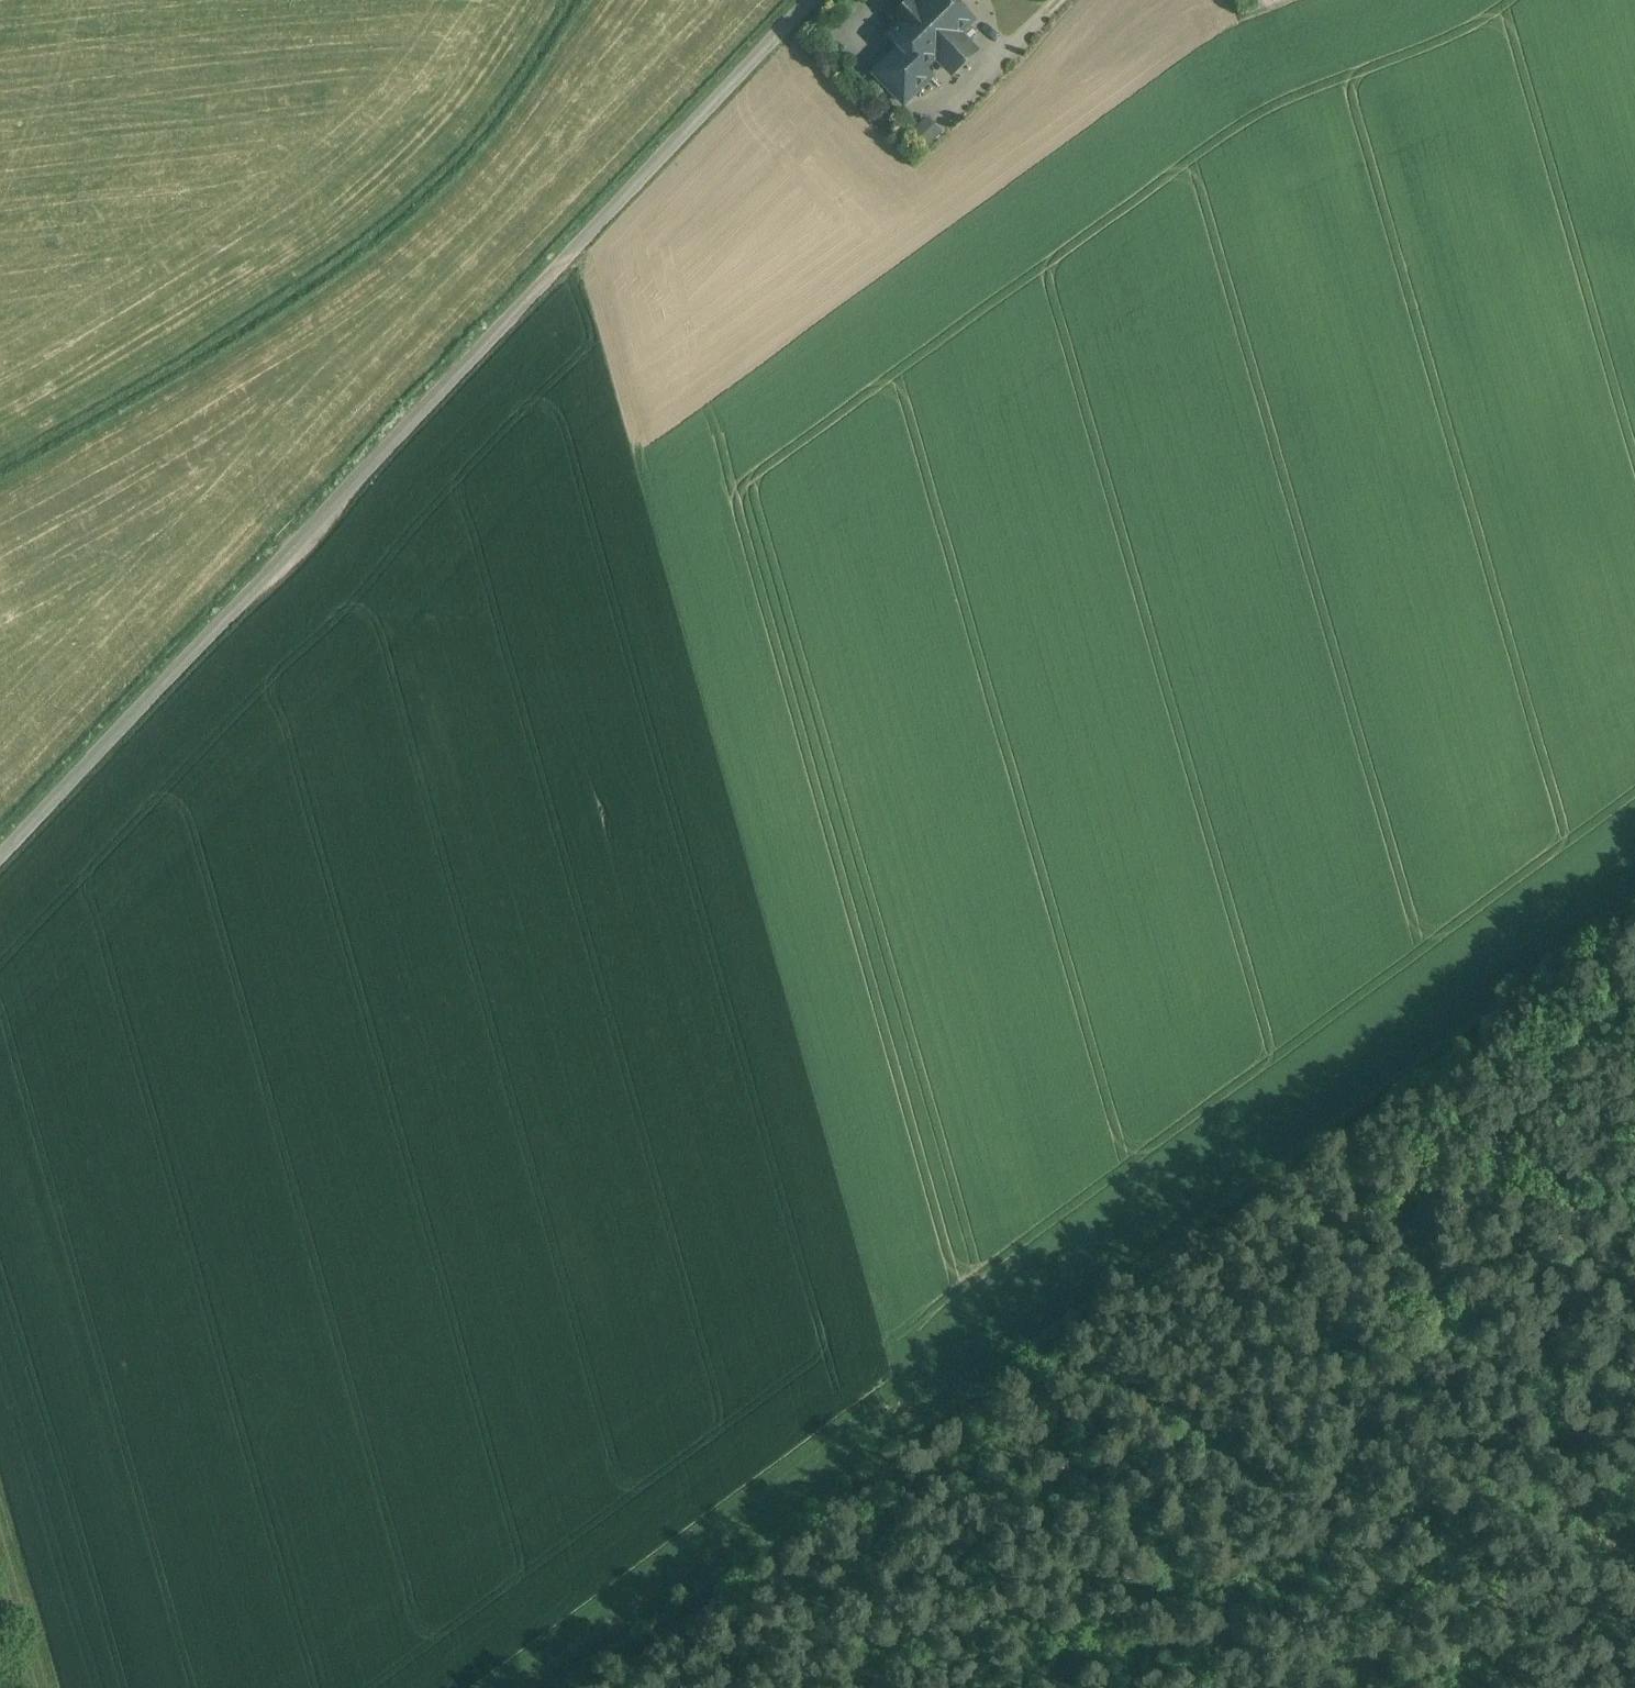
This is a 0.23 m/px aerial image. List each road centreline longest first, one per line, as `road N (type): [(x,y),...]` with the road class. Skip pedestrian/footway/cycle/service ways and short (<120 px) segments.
road 1 (track): [(593,1687),(1634,925)]
road 2 (unclassified): [(0,857),(813,0)]

